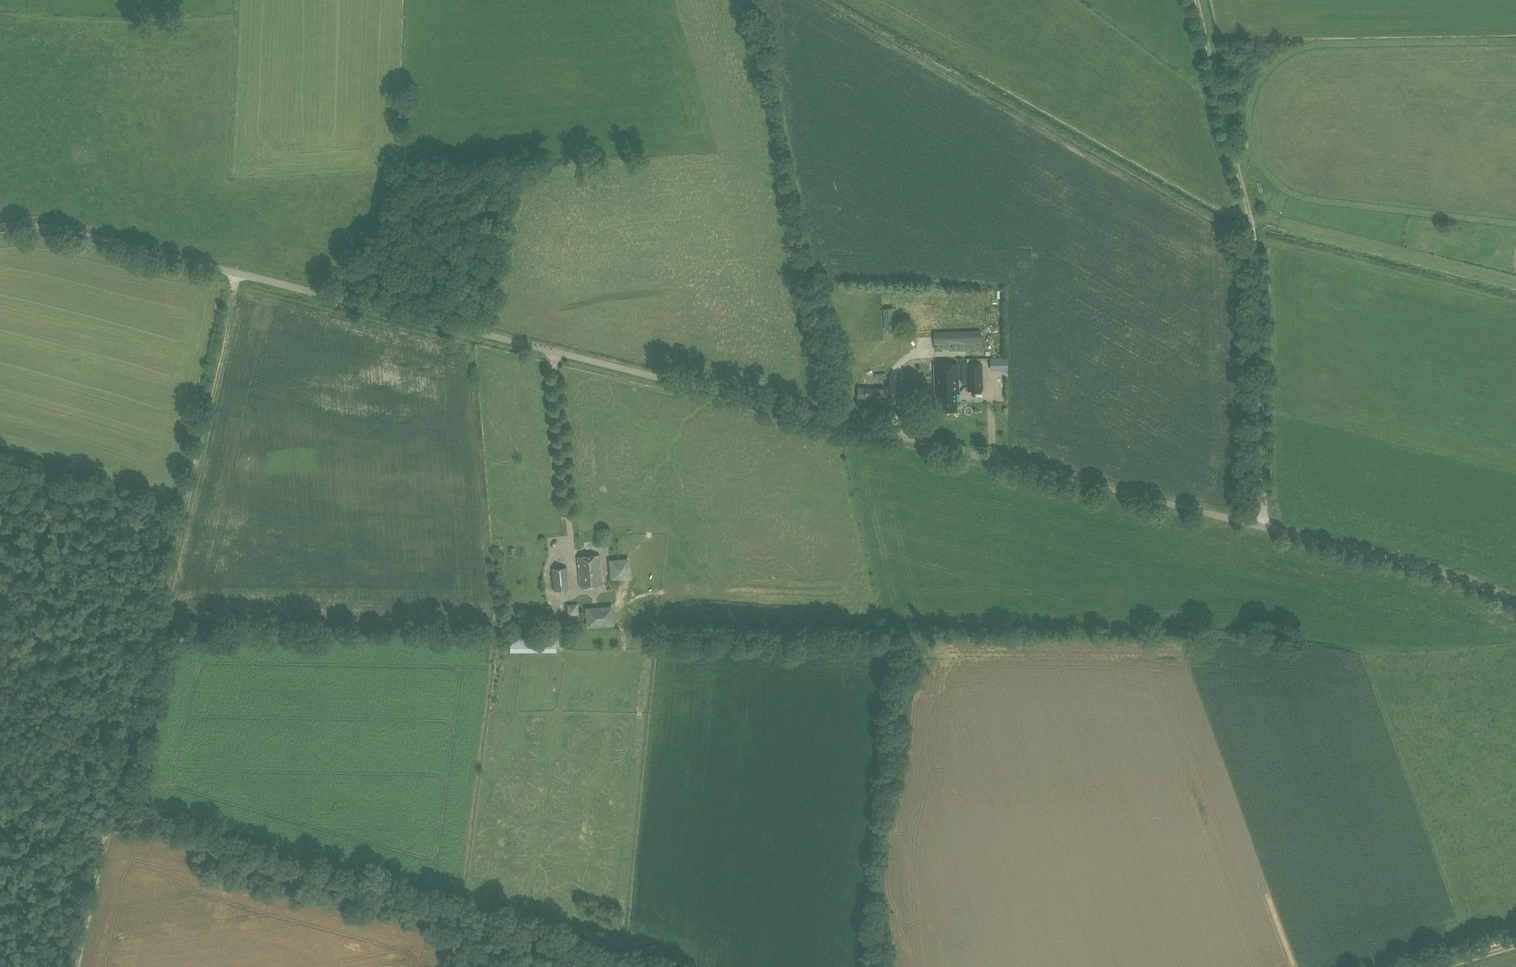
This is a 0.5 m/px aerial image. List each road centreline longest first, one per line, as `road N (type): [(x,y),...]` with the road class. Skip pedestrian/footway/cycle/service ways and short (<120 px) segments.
road 1 (unclassified): [(1515,604),(1408,563),(62,229),(0,226)]
road 2 (track): [(80,966),(237,273)]

